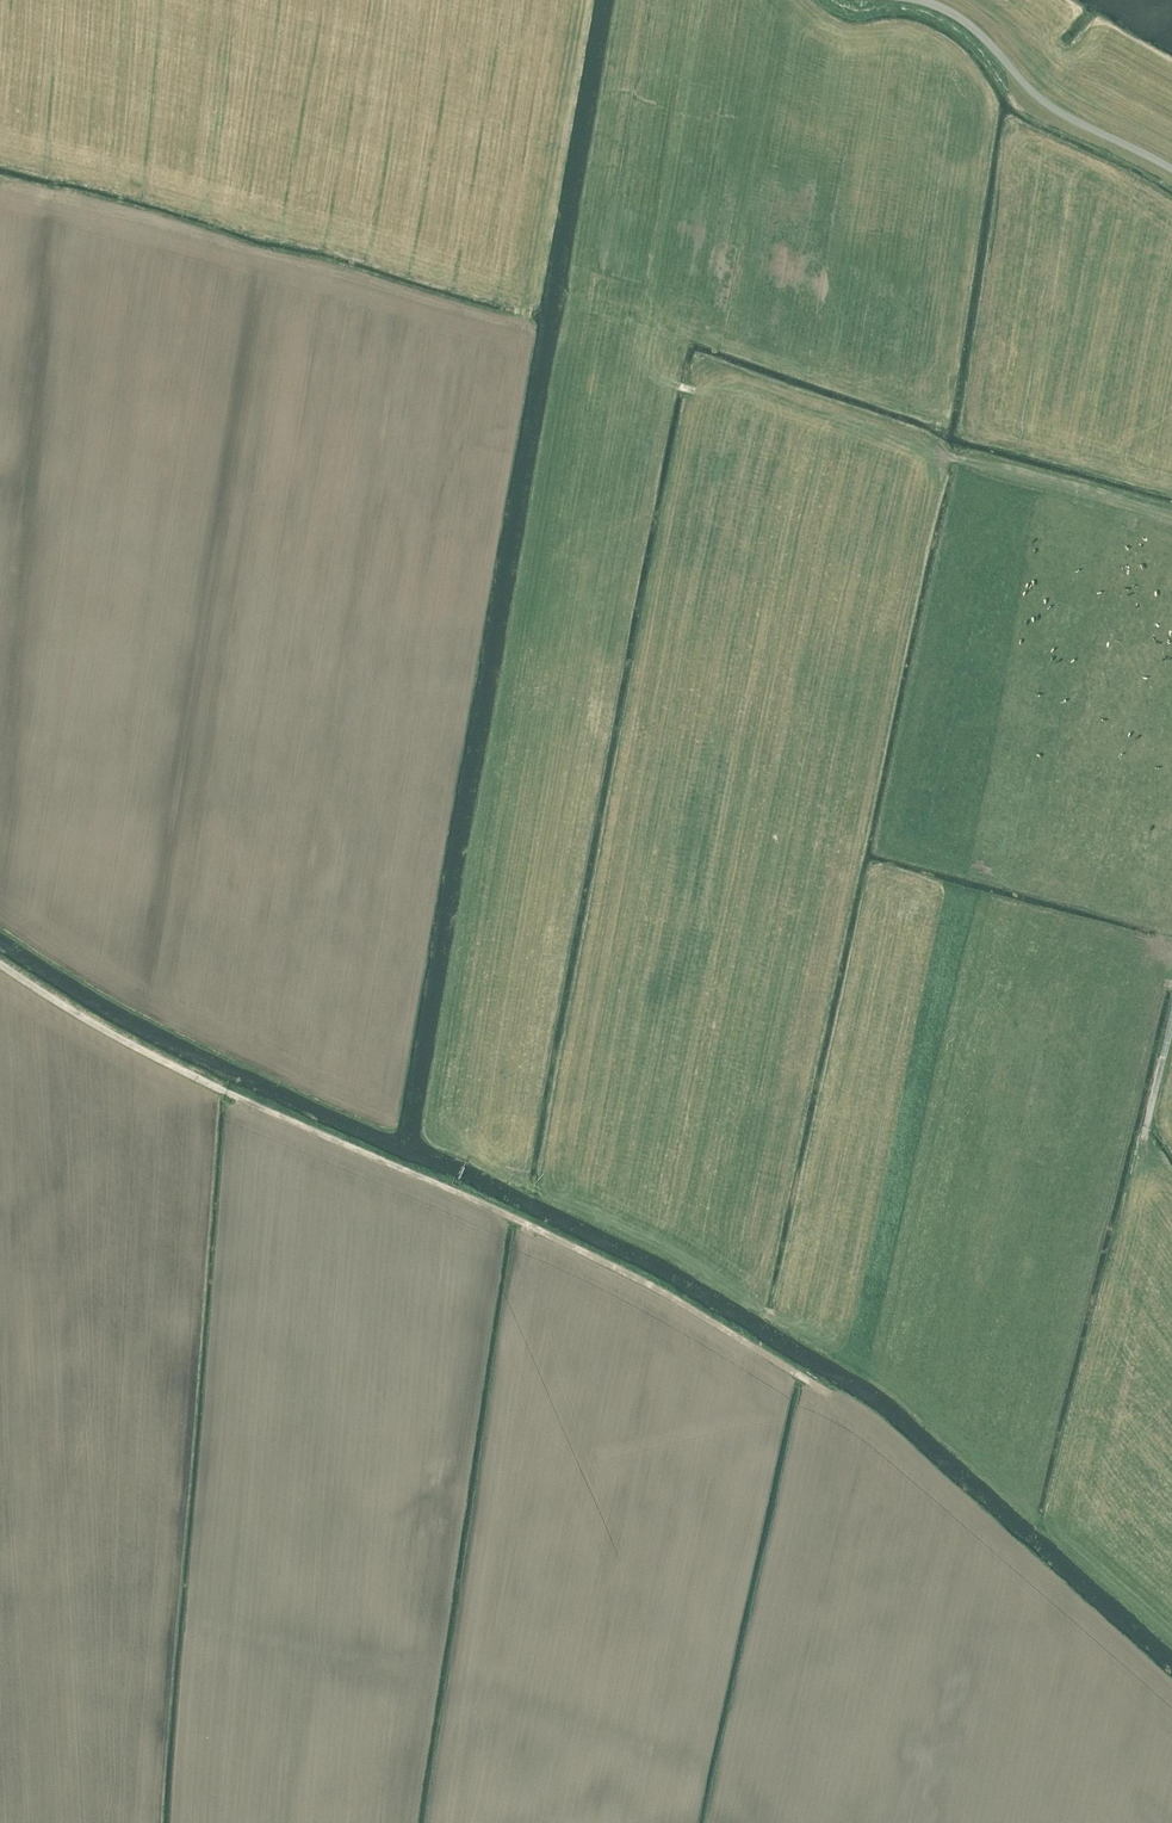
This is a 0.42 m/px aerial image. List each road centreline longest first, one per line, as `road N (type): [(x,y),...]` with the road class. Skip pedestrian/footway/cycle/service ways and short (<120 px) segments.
road 1 (unclassified): [(920,0),(968,24),(1054,111),(1171,170)]

